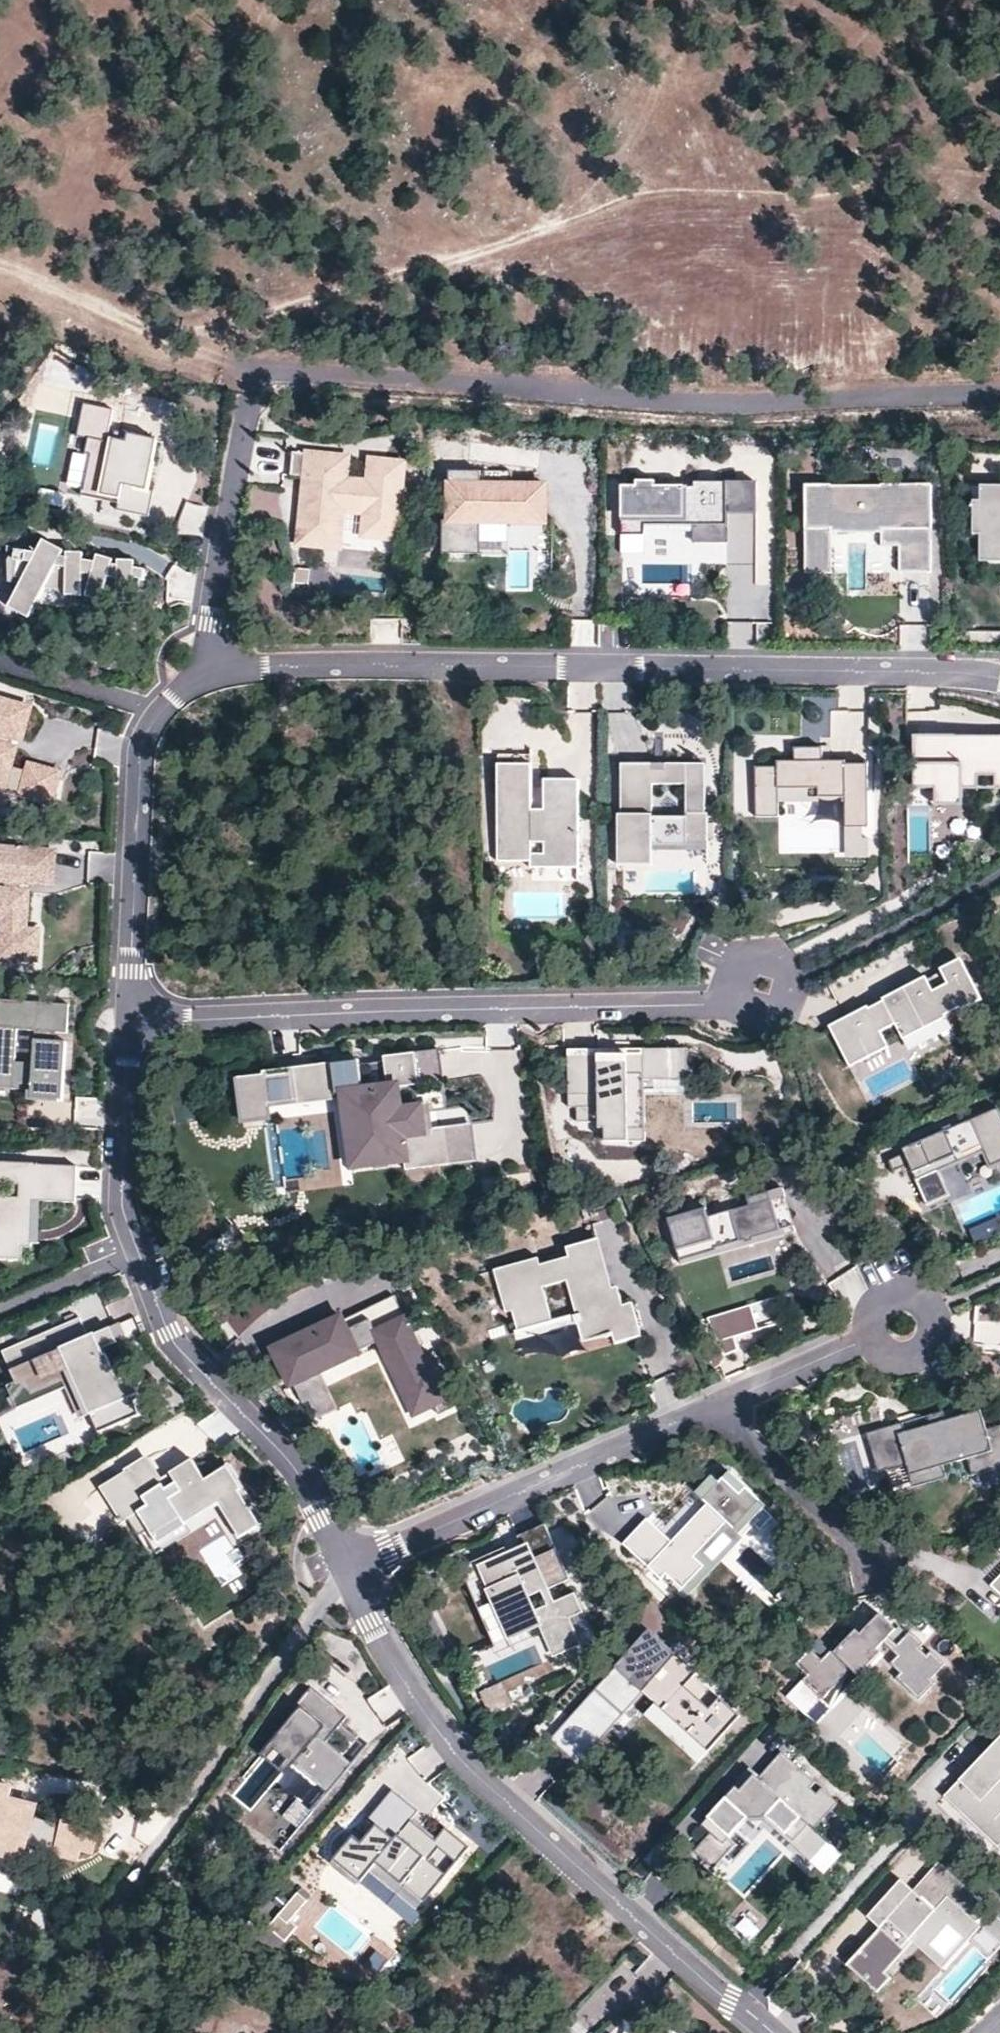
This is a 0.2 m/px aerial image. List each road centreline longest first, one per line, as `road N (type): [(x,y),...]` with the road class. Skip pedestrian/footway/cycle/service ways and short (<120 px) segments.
road 1 (residential): [(999,679),(952,670),(206,671)]
road 2 (track): [(690,0),(640,127),(572,215),(469,260),(360,281),(185,334),(156,334)]
road 3 (residential): [(346,1564),(402,1681),(462,1759),(772,2032)]
road 4 (residential): [(131,1019),(716,1002),(765,984)]
road 5 (residential): [(131,1019),(122,1210),(157,1306),(175,1344),(281,1451),(346,1564)]
road 6 (residential): [(901,1324),(346,1564)]
road 7 (residential): [(206,671),(158,711),(141,752),(131,1019)]
road 8 (residential): [(206,671),(254,372)]
road 9 (track): [(0,268),(254,372)]

